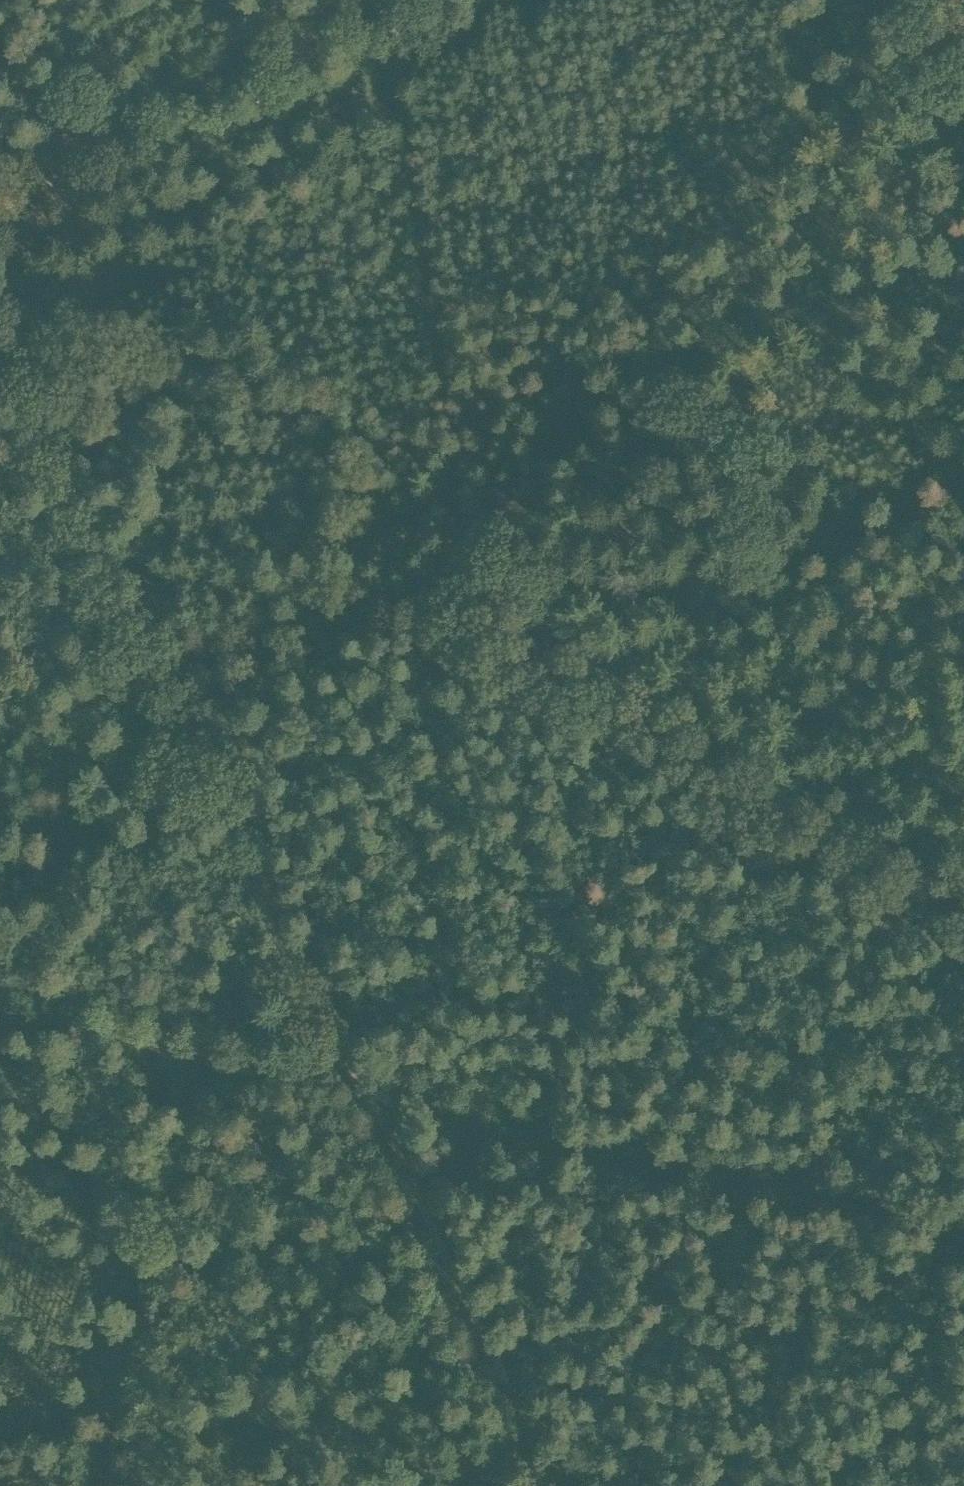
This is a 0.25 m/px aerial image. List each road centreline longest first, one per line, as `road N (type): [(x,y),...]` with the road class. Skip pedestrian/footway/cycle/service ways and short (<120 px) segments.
road 1 (track): [(963,482),(714,587),(397,609),(214,654),(164,674)]
road 2 (track): [(397,609),(838,842),(963,921)]
road 3 (track): [(499,1136),(963,1243)]
road 4 (track): [(359,1105),(164,674)]
road 5 (track): [(0,207),(404,0)]
road 6 (track): [(91,1485),(198,1057)]
road 7 (track): [(530,1485),(359,1105)]
road 8 (track): [(164,674),(0,342)]
road 9 (track): [(359,1105),(499,1136),(402,1193)]

